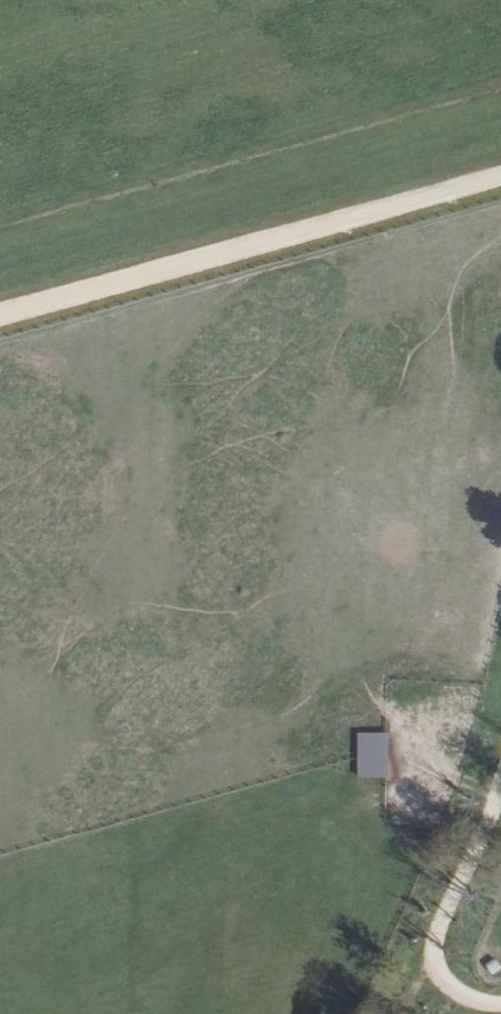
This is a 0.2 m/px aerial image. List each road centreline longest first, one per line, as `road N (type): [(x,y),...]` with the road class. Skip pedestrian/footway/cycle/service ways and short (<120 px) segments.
road 1 (track): [(0,318),(500,178)]
road 2 (track): [(409,1013),(500,774)]

